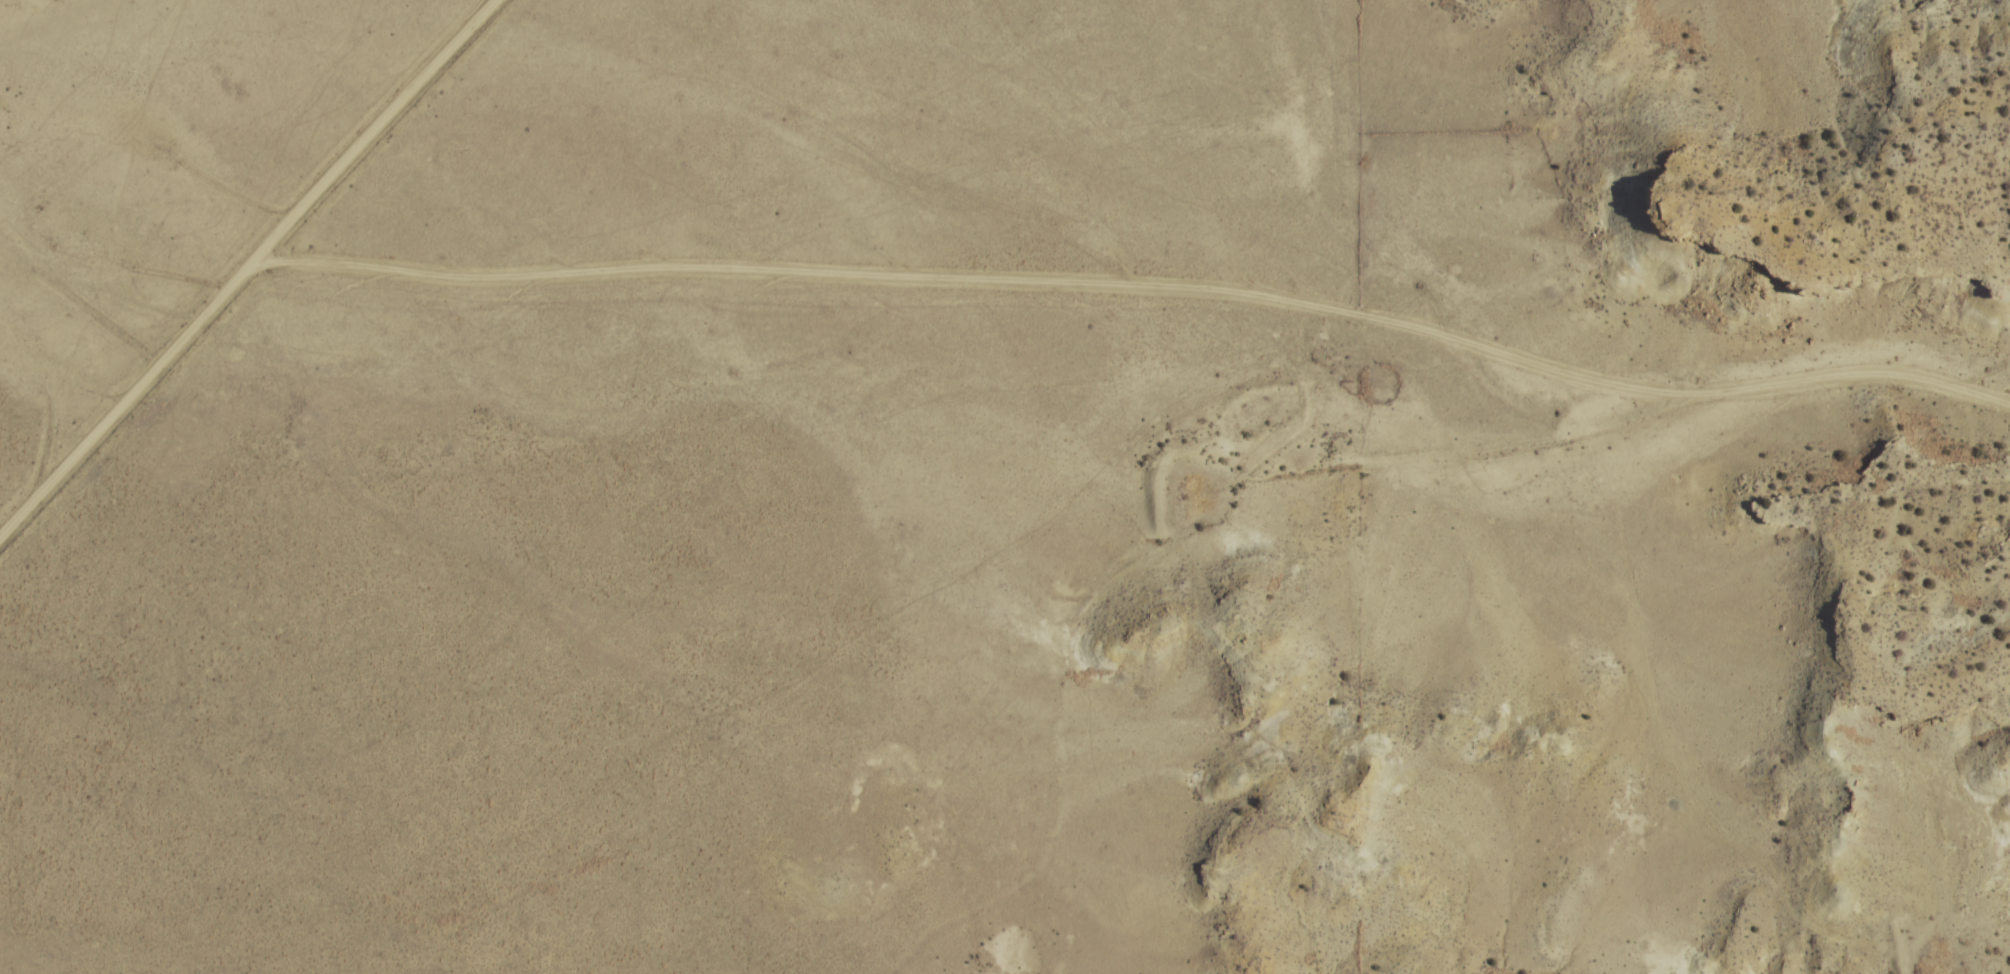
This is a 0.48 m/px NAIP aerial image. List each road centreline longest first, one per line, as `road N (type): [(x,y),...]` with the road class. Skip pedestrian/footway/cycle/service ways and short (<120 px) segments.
road 1 (tertiary): [(0,534),(491,0)]

